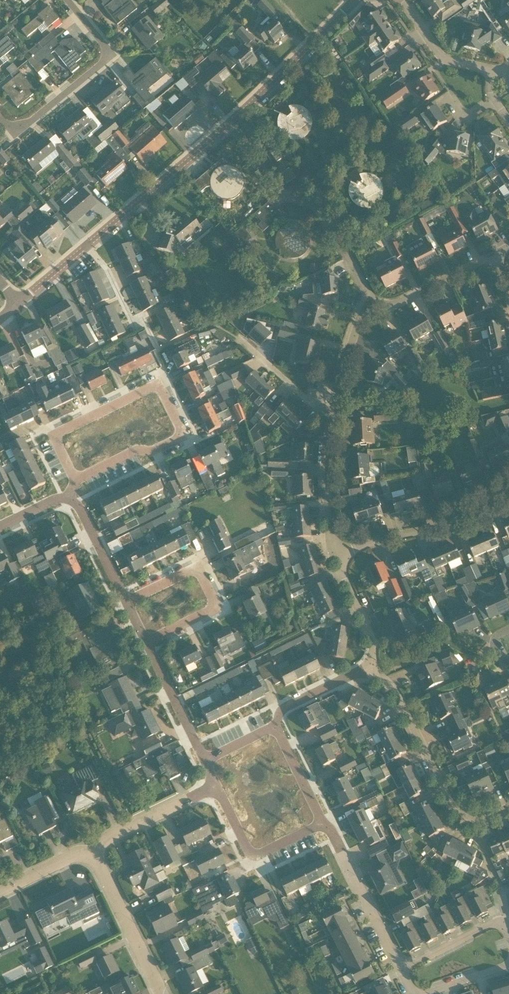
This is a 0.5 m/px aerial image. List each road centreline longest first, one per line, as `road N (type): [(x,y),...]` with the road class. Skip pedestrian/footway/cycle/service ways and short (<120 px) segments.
road 1 (residential): [(85,245),(306,54),(356,0)]
road 2 (residential): [(71,494),(174,445),(182,422),(159,386),(141,387),(56,429),(50,451)]
road 3 (residential): [(508,811),(484,820),(456,811),(399,697),(366,666)]
road 4 (residential): [(144,646),(217,608),(198,568),(124,604)]
road 5 (residential): [(14,134),(112,55),(67,0)]
road 6 (residential): [(336,556),(451,525),(508,494)]
road 7 (residential): [(213,786),(256,863),(328,831)]
road 8 (residential): [(376,303),(316,210),(270,178)]
road 9 (residential): [(161,993),(89,848)]
road 10 (residential): [(328,831),(400,968)]
road 11 (residential): [(336,556),(325,467),(334,410)]
road 12 (residential): [(89,848),(213,786)]
road 13 (residential): [(376,303),(498,252)]
road 14 (residential): [(328,831),(274,714)]
road 15 (residential): [(508,937),(494,924),(400,968)]
road 16 (residential): [(124,604),(71,494)]

